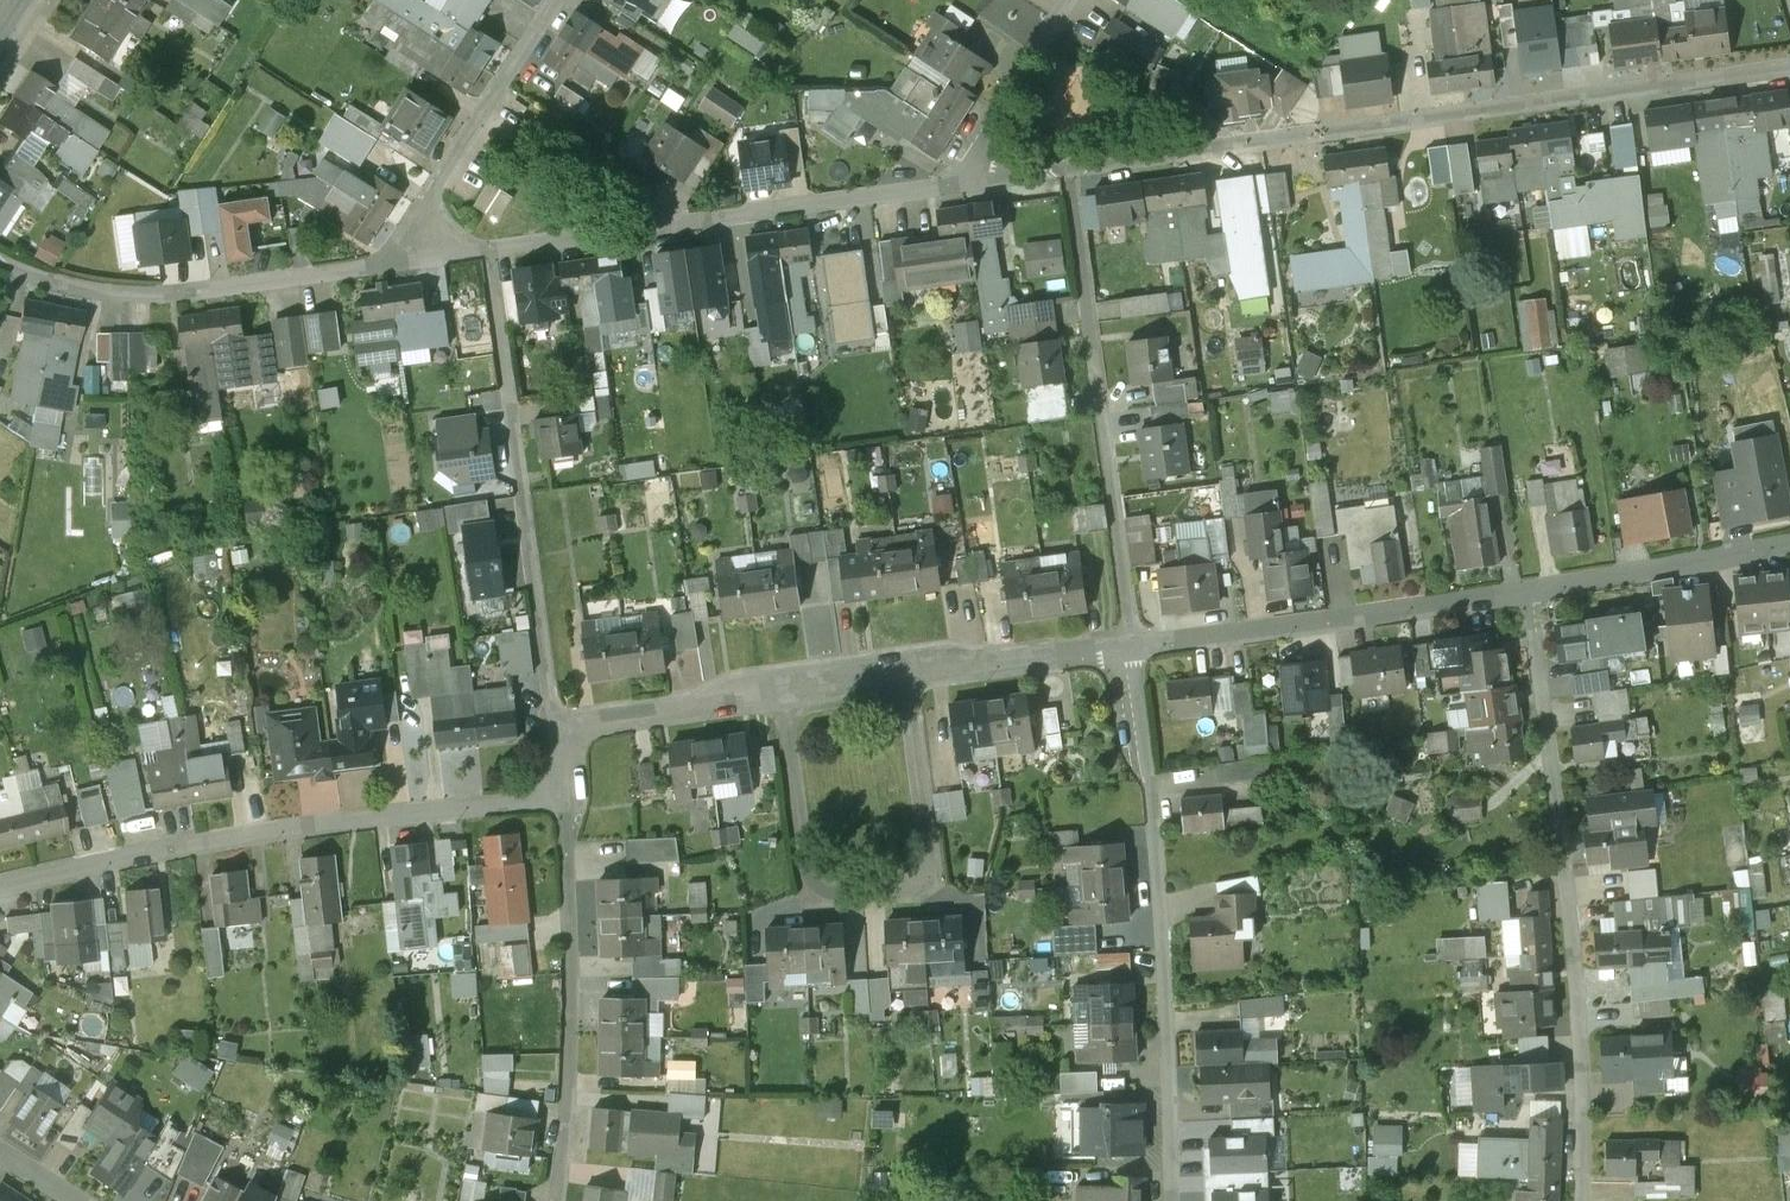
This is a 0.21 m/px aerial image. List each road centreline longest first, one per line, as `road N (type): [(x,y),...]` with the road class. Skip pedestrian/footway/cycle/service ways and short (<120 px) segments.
road 1 (residential): [(974,182),(1789,64)]
road 2 (residential): [(1521,583),(1545,666),(1582,923),(1592,1055),(1588,1200)]
road 3 (residential): [(0,887),(287,829),(564,799)]
road 4 (residential): [(1181,1200),(1161,816),(1131,639)]
road 5 (residential): [(421,257),(974,182)]
road 6 (residential): [(781,691),(800,848),(813,877),(834,894),(910,888),(924,870),(927,843),(901,673)]
road 7 (residential): [(0,262),(83,288),(150,296),(421,257)]
road 8 (residential): [(555,733),(494,325)]
road 9 (residential): [(564,1200),(573,1114),(564,799)]
road 10 (residential): [(1131,639),(1081,244)]
road 11 (residential): [(1521,583),(1131,639)]
road 12 (residential): [(421,257),(420,221),(436,183),(555,0)]
road 13 (residential): [(1789,533),(1521,583)]
road 14 (residential): [(1131,639),(901,673)]
road 15 (residential): [(781,691),(555,733)]
road 16 (residential): [(974,182),(1086,0)]
road 17 (residential): [(901,673),(781,691)]

